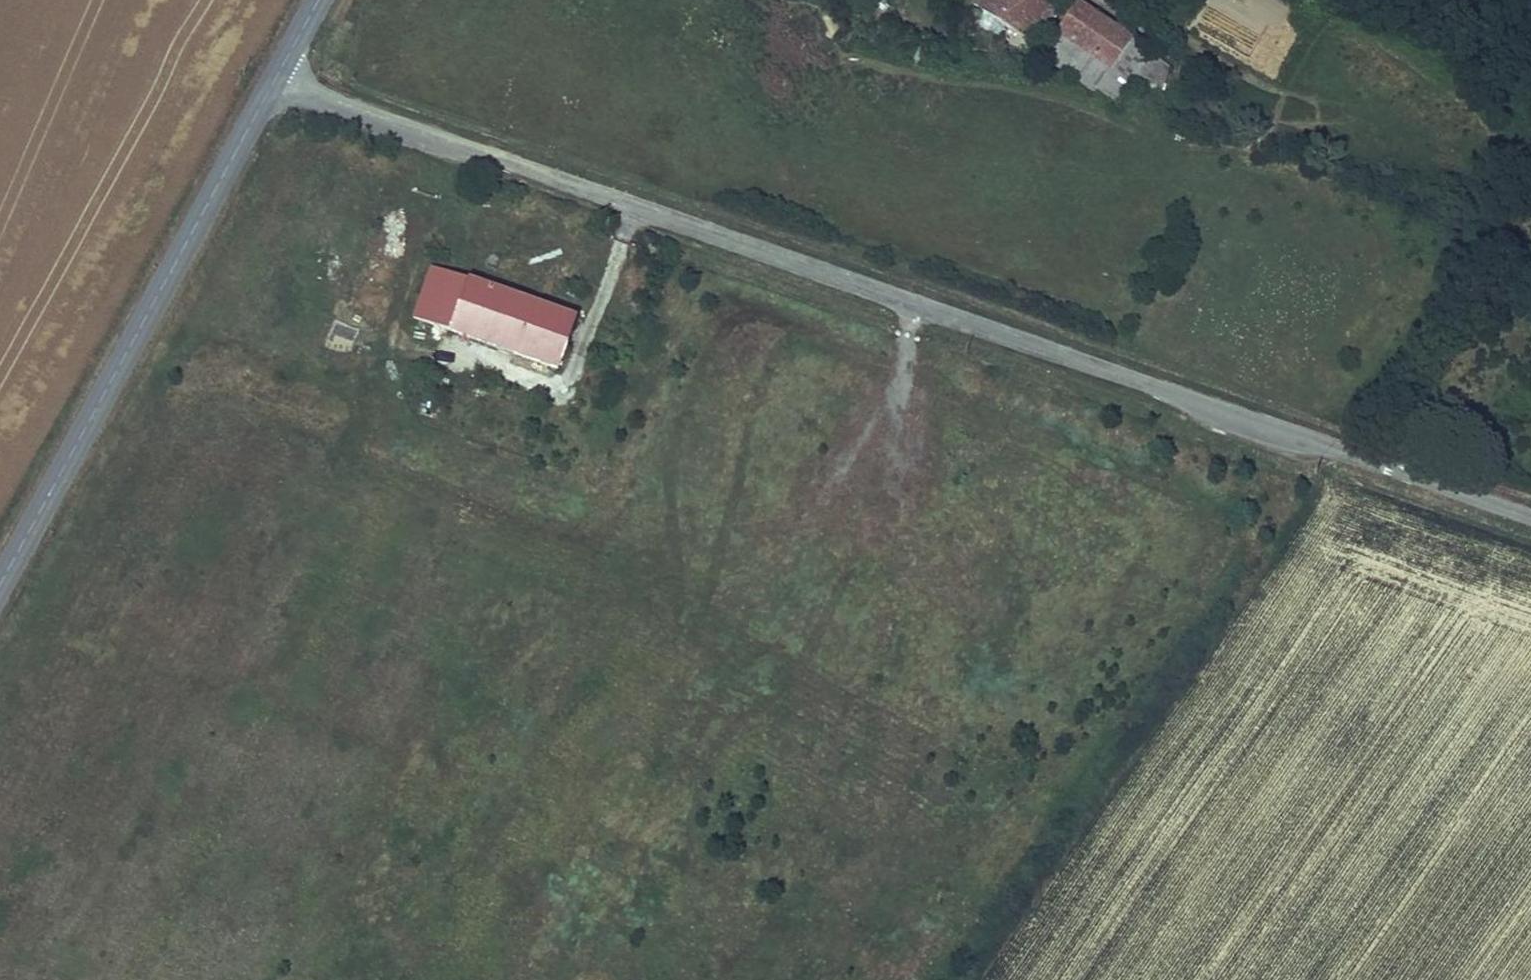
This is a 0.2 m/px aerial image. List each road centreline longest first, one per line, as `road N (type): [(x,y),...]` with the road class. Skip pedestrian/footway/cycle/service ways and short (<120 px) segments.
road 1 (unclassified): [(1530,517),(275,77)]
road 2 (tertiary): [(275,77),(0,584)]

